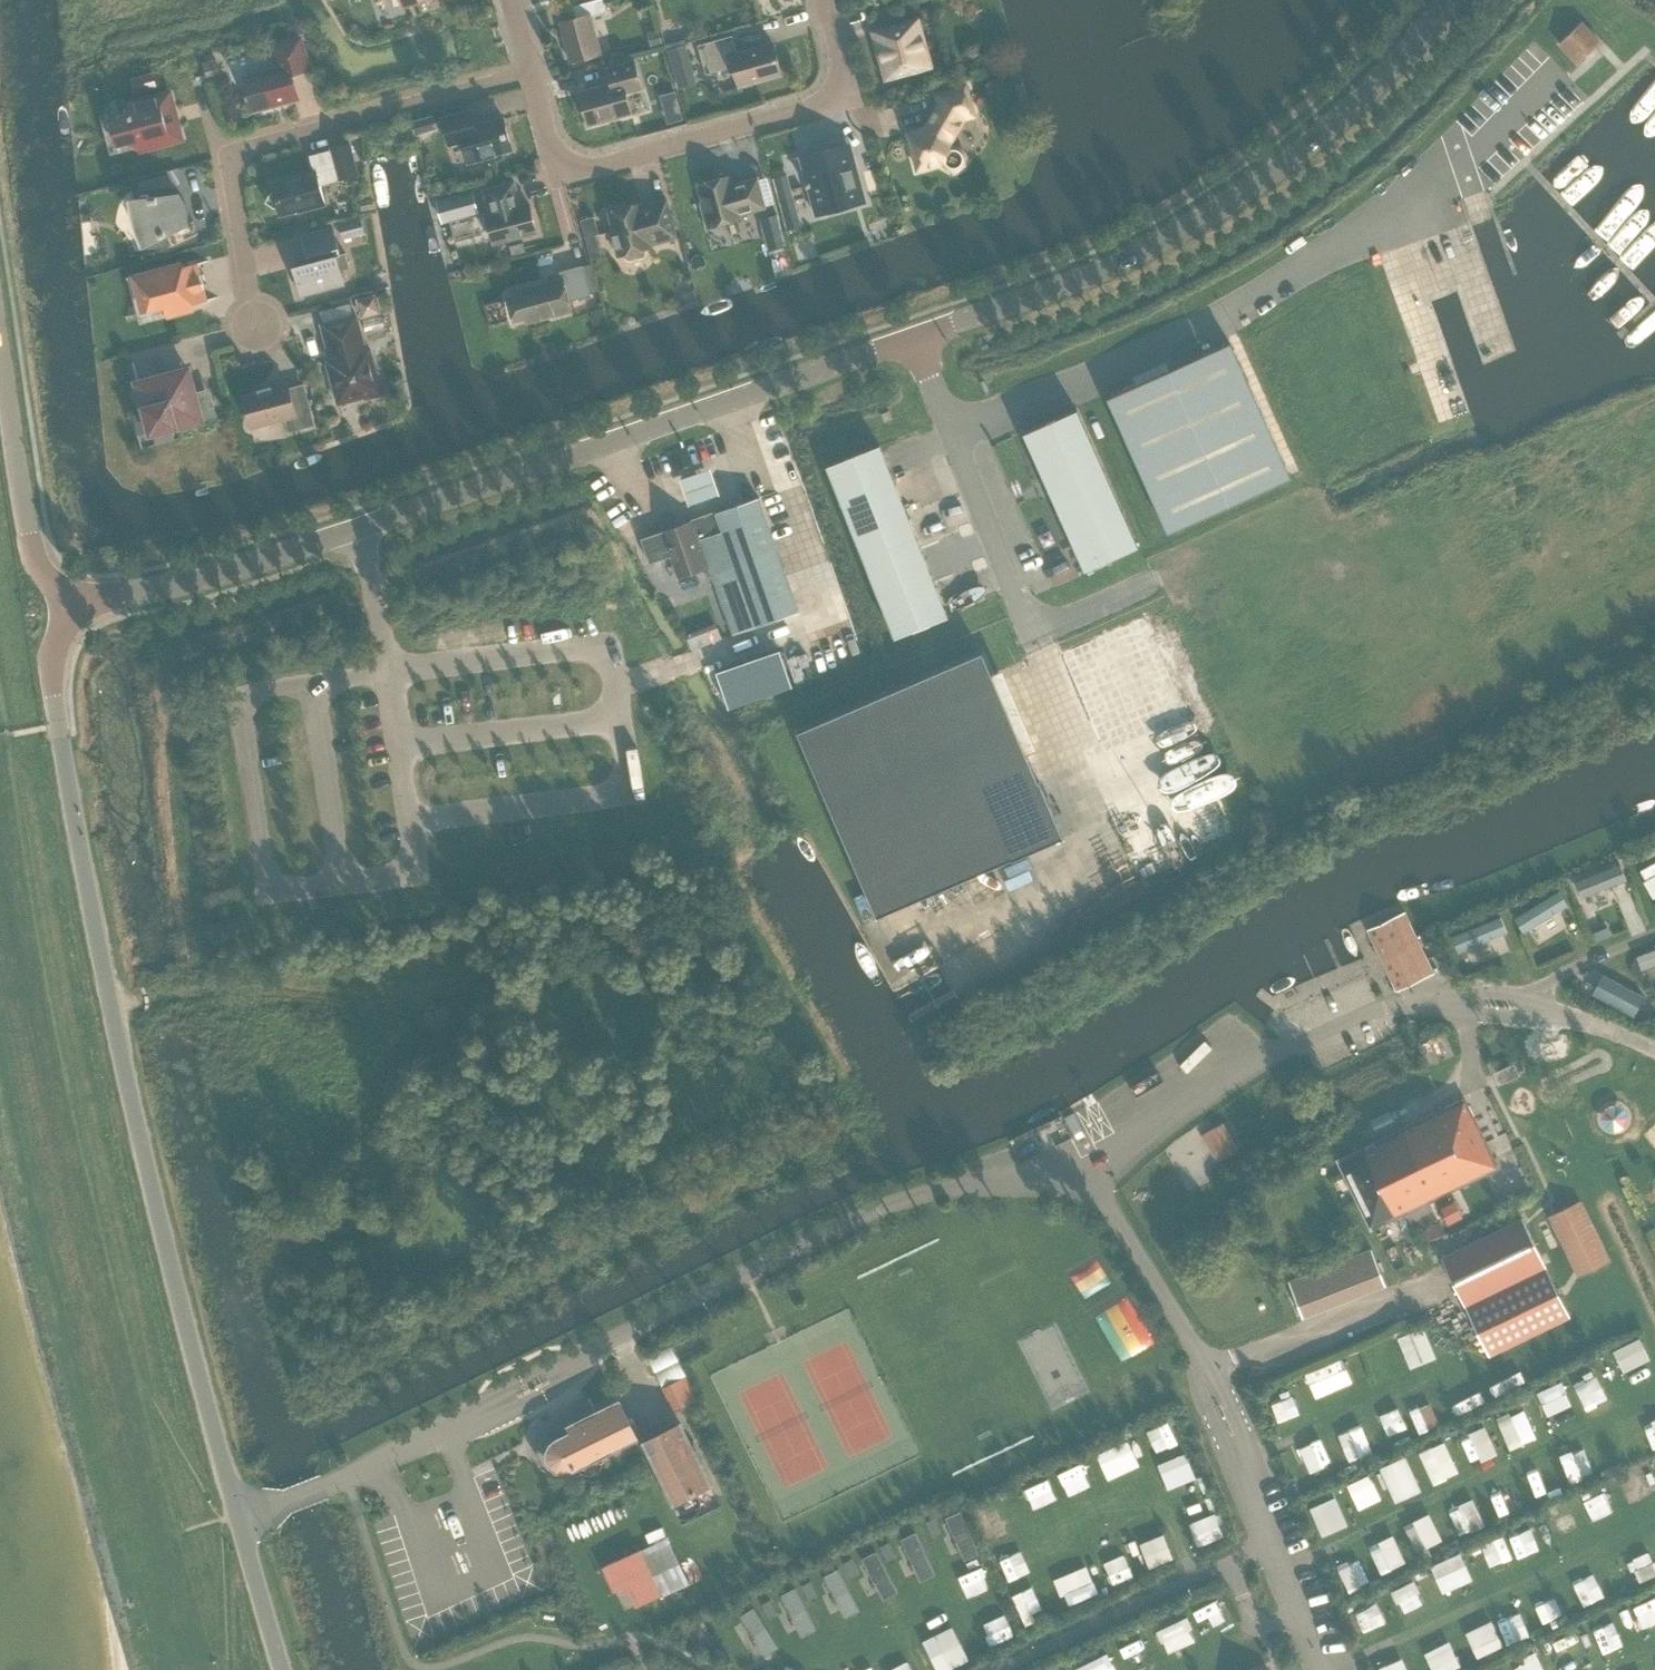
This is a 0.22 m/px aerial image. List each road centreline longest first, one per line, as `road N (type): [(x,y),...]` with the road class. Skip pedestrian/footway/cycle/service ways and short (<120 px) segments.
road 1 (tertiary): [(237,1511),(110,1008),(58,722),(52,664),(65,609)]
road 2 (tertiary): [(65,609),(157,590),(360,526),(913,338)]
road 3 (unclassified): [(949,431),(1154,348),(1300,270),(1470,152),(1556,69)]
road 4 (tertiary): [(913,338),(1087,274),(1250,188),(1352,106),(1447,0)]
road 5 (residential): [(532,74),(560,175),(827,107),(842,74),(822,0)]
road 6 (track): [(110,1008),(189,993),(284,993),(392,1010),(515,957)]
road 7 (track): [(1307,1432),(1425,1376),(1492,1361),(1633,1294)]
road 8 (track): [(1335,1544),(1654,1388)]
road 9 (unclassified): [(949,431),(1033,633),(1148,583)]
road 10 (residential): [(224,153),(532,74)]
road 11 (track): [(1392,1641),(1654,1524)]
road 12 (tertiary): [(65,609),(27,531),(0,361)]
road 13 (residential): [(256,324),(245,310),(224,153)]
road 14 (track): [(407,1005),(408,1020),(334,1121),(308,1135)]
road 15 (tertiary): [(282,1669),(237,1511)]

